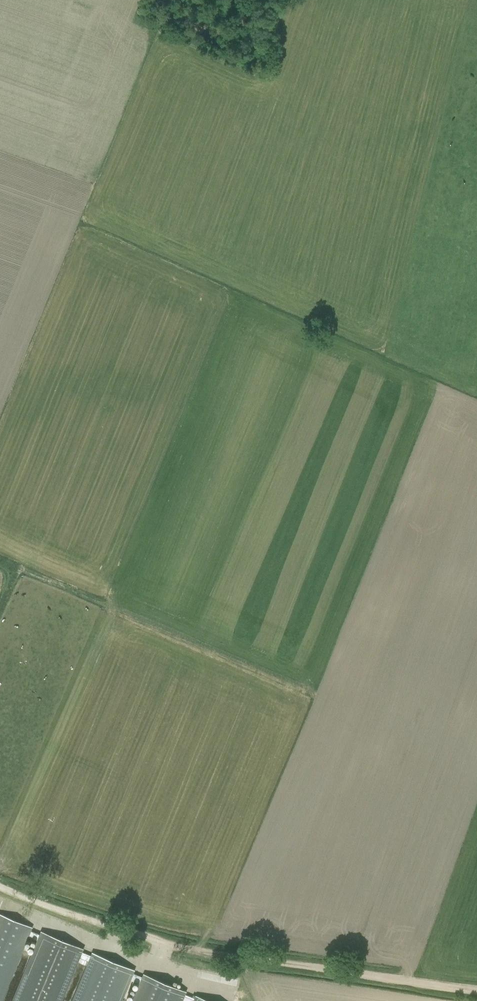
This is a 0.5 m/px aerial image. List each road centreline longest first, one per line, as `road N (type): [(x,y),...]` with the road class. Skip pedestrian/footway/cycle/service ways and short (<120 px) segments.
road 1 (track): [(0,886),(208,951),(476,989)]

